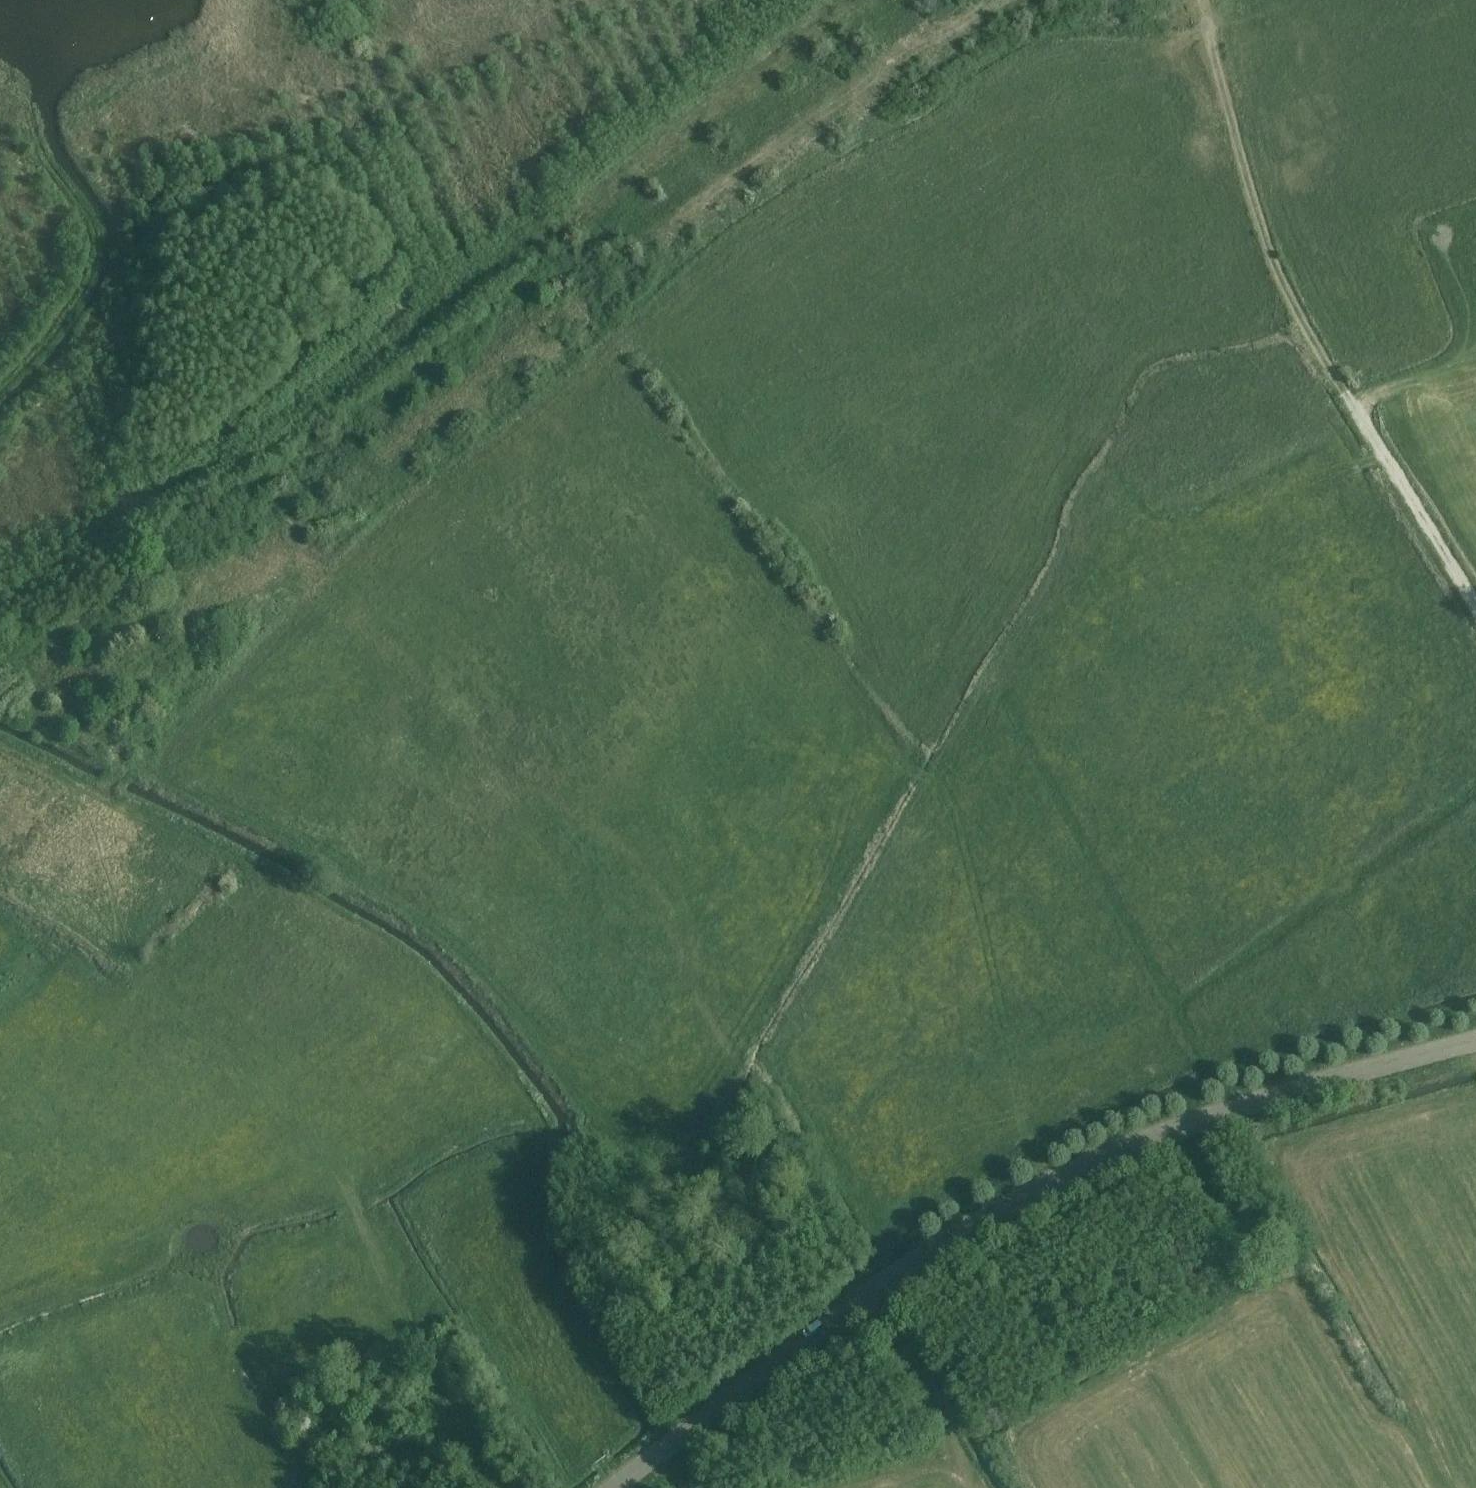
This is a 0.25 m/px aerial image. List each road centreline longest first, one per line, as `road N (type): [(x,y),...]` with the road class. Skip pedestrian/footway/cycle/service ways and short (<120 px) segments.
road 1 (unclassified): [(607,1487),(800,1339),(975,1223),(1152,1140),(1475,1043)]
road 2 (track): [(1206,20),(1267,243),(1358,410)]
road 3 (track): [(1358,410),(1475,604)]

